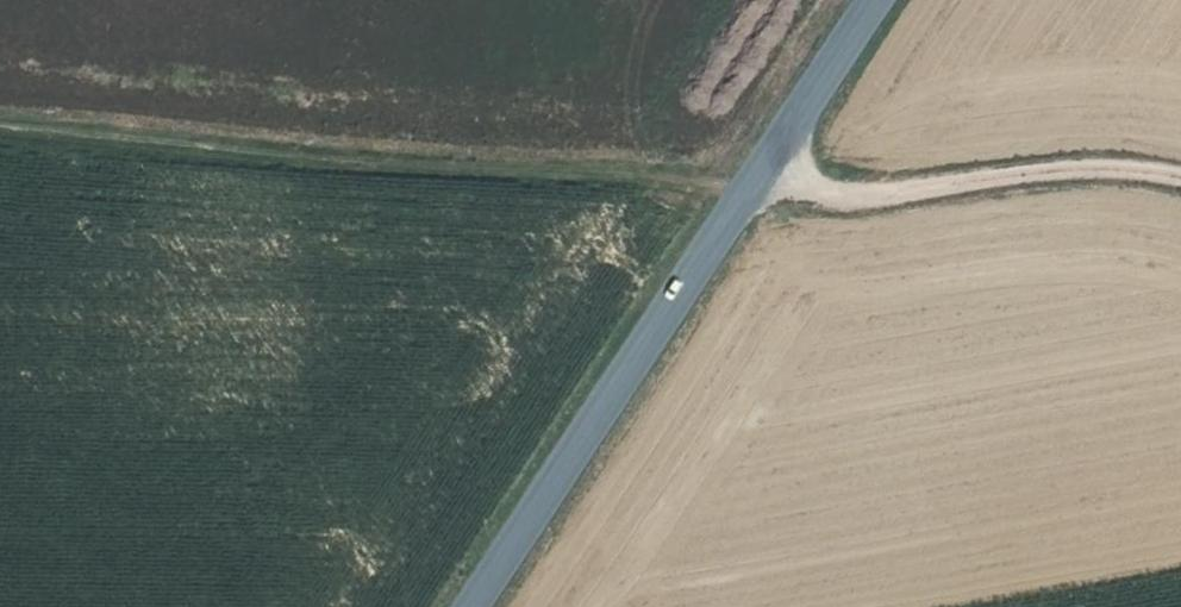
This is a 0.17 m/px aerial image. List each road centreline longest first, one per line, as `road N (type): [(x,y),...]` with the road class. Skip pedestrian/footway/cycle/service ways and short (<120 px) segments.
road 1 (track): [(0,128),(467,171),(896,192),(1107,170),(1180,177)]
road 2 (secondary): [(473,606),(879,0)]

